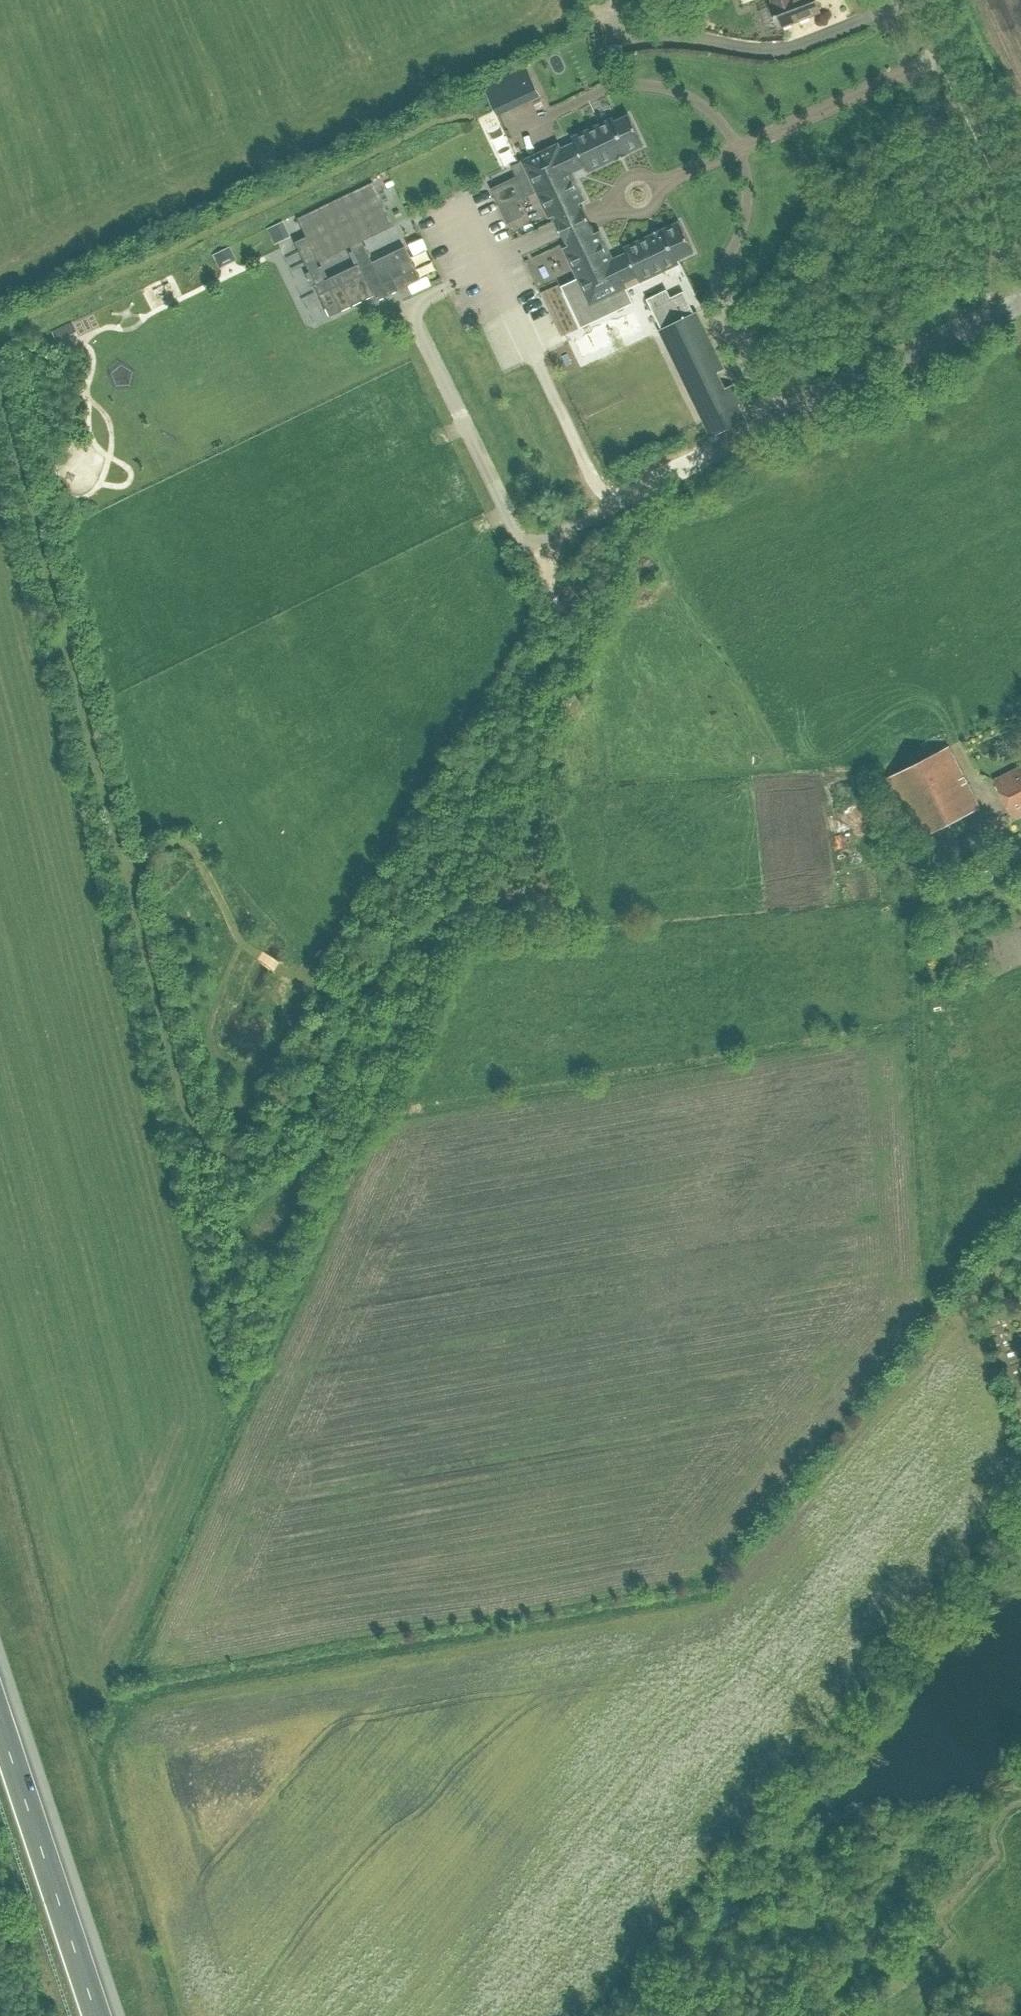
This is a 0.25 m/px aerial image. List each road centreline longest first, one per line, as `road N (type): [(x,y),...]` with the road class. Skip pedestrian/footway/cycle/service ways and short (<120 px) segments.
road 1 (motorway): [(110,2015),(0,1693)]
road 2 (secondary): [(1020,206),(921,0)]

